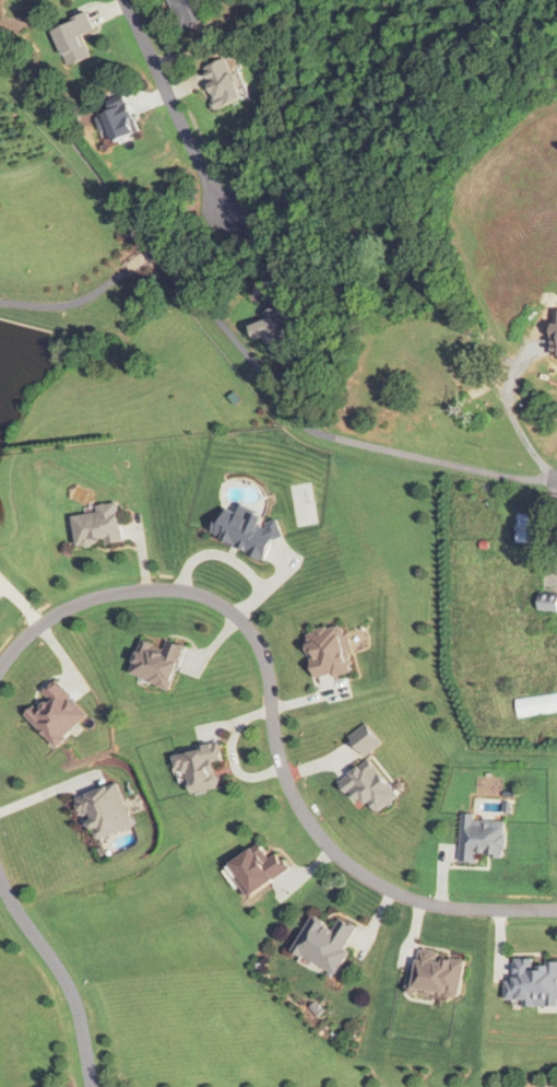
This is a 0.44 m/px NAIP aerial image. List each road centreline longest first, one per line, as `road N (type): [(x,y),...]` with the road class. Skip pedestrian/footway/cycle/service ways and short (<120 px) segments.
road 1 (residential): [(0,664),(37,626),(79,600),(143,588),(198,592),(245,621),(264,663),(286,781),(312,829),(363,874),(416,901),(556,907)]
road 2 (residential): [(556,483),(311,429),(174,271),(0,48)]
road 3 (residential): [(235,229),(125,0)]
road 4 (residential): [(89,1086),(69,987),(0,880)]

